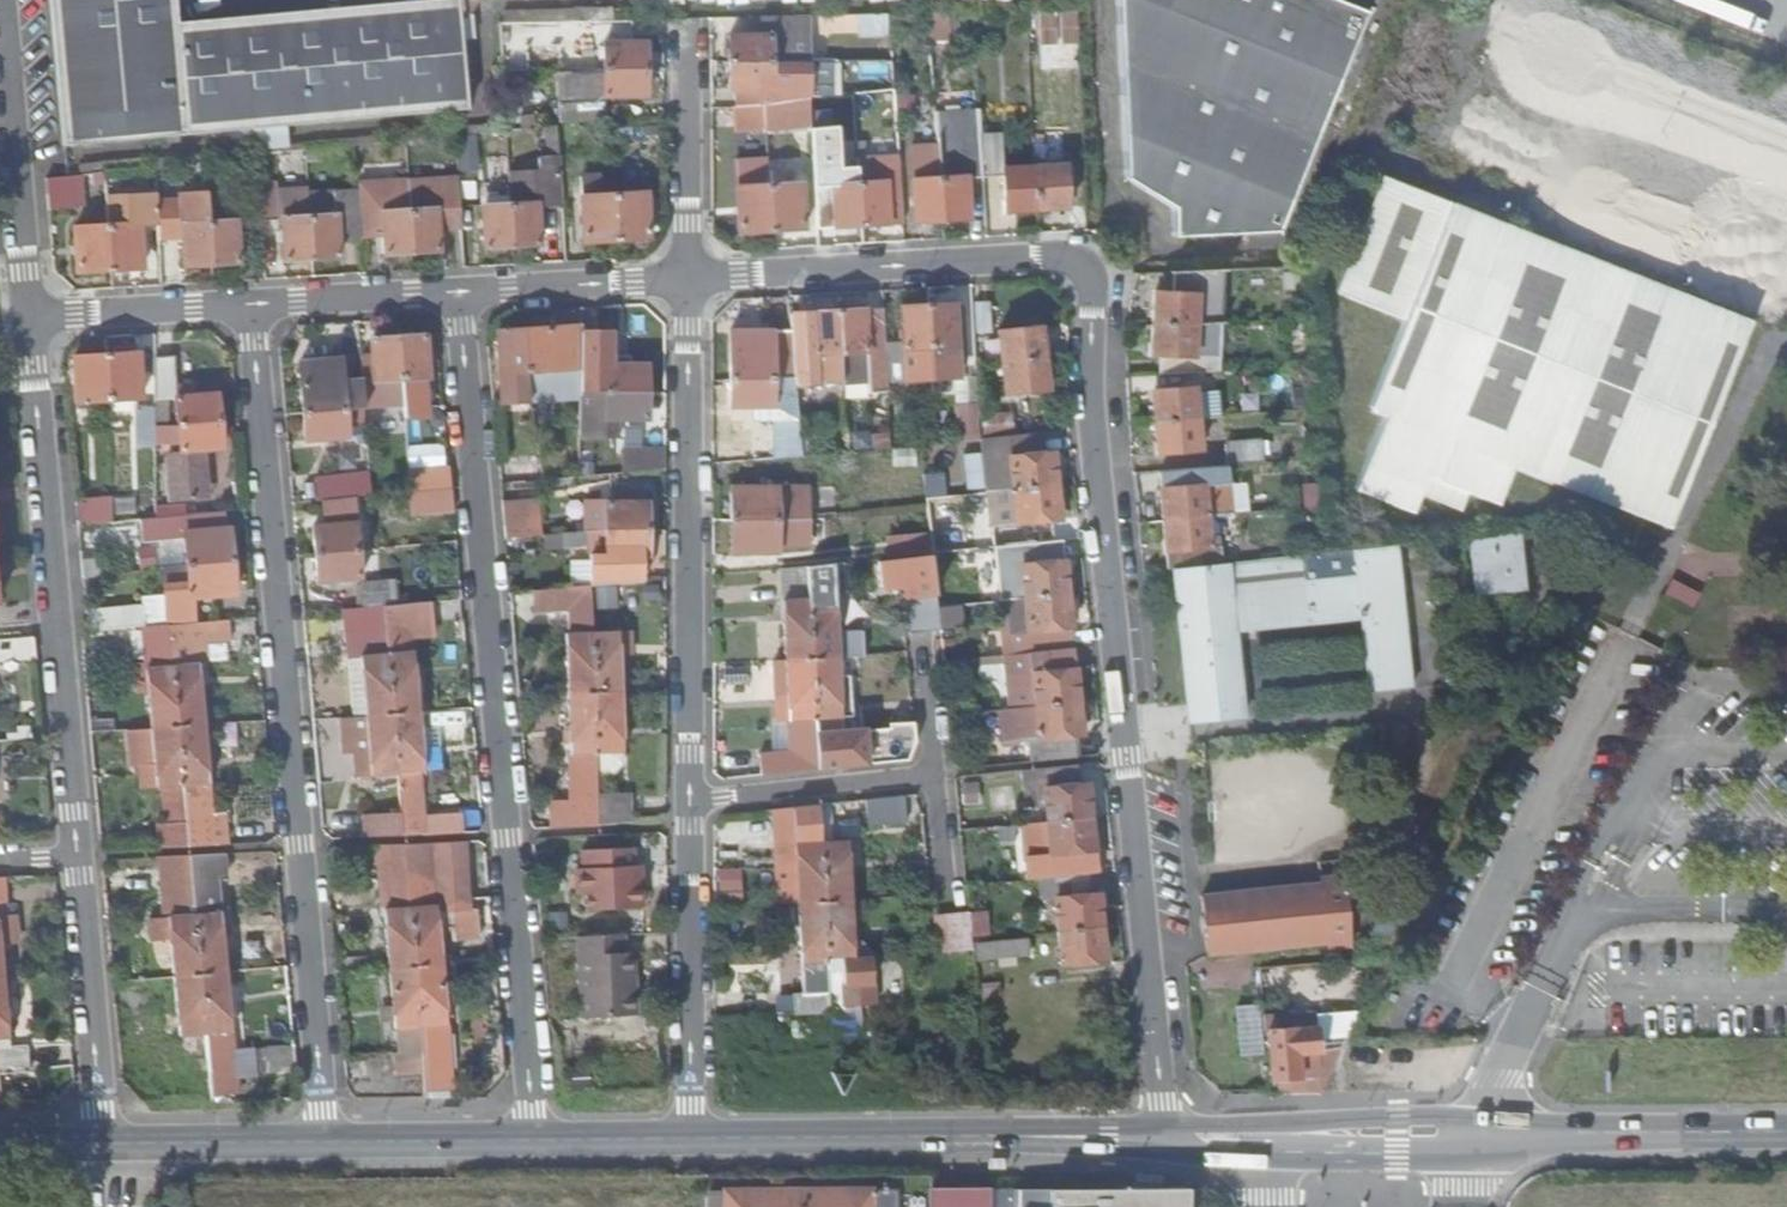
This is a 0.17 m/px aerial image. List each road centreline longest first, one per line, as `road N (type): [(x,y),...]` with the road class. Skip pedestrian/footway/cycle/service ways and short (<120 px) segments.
road 1 (residential): [(1169,1137),(1096,427),(1097,321),(1086,290),(1067,266),(1035,257),(685,279)]
road 2 (residential): [(450,296),(537,1143)]
road 3 (residential): [(245,309),(289,844),(327,1141)]
road 4 (secondary): [(1786,1135),(1169,1137)]
road 5 (residential): [(26,315),(77,854)]
road 6 (residential): [(685,279),(685,804)]
road 7 (secondary): [(1169,1137),(691,1141)]
road 8 (residential): [(685,804),(691,1141)]
road 9 (residential): [(77,854),(103,1144)]
road 10 (residential): [(0,35),(26,315)]
road 11 (residential): [(683,25),(685,279)]
road 12 (residential): [(685,804),(934,776)]
road 13 (residential): [(685,279),(450,296)]
road 14 (secondary): [(327,1141),(103,1144)]
road 15 (residential): [(245,309),(26,315)]
road 16 (secondary): [(537,1143),(327,1141)]
road 17 (residential): [(450,296),(245,309)]
road 18 (secondary): [(691,1141),(537,1143)]
road 19 (residential): [(926,650),(934,776)]
road 20 (residential): [(934,776),(944,900)]

